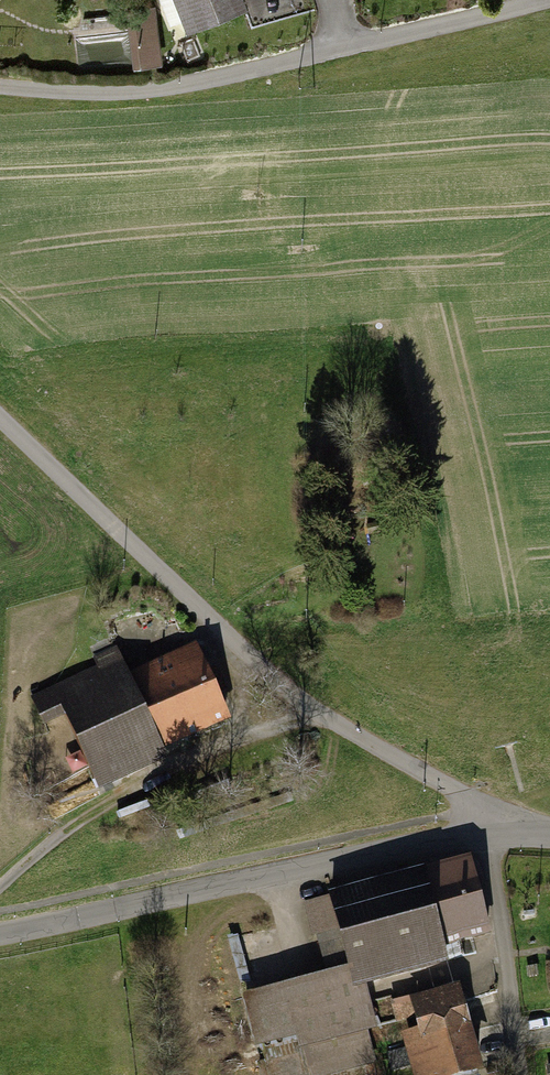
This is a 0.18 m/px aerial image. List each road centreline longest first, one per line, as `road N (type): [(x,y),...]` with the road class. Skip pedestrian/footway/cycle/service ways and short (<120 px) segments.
road 1 (track): [(0,411),(305,707),(463,794),(487,830)]
road 2 (secondary): [(0,937),(487,830),(549,833)]
road 3 (track): [(548,0),(193,87),(0,85)]
road 4 (track): [(305,707),(82,814),(0,880)]
road 5 (track): [(518,1074),(487,830)]

